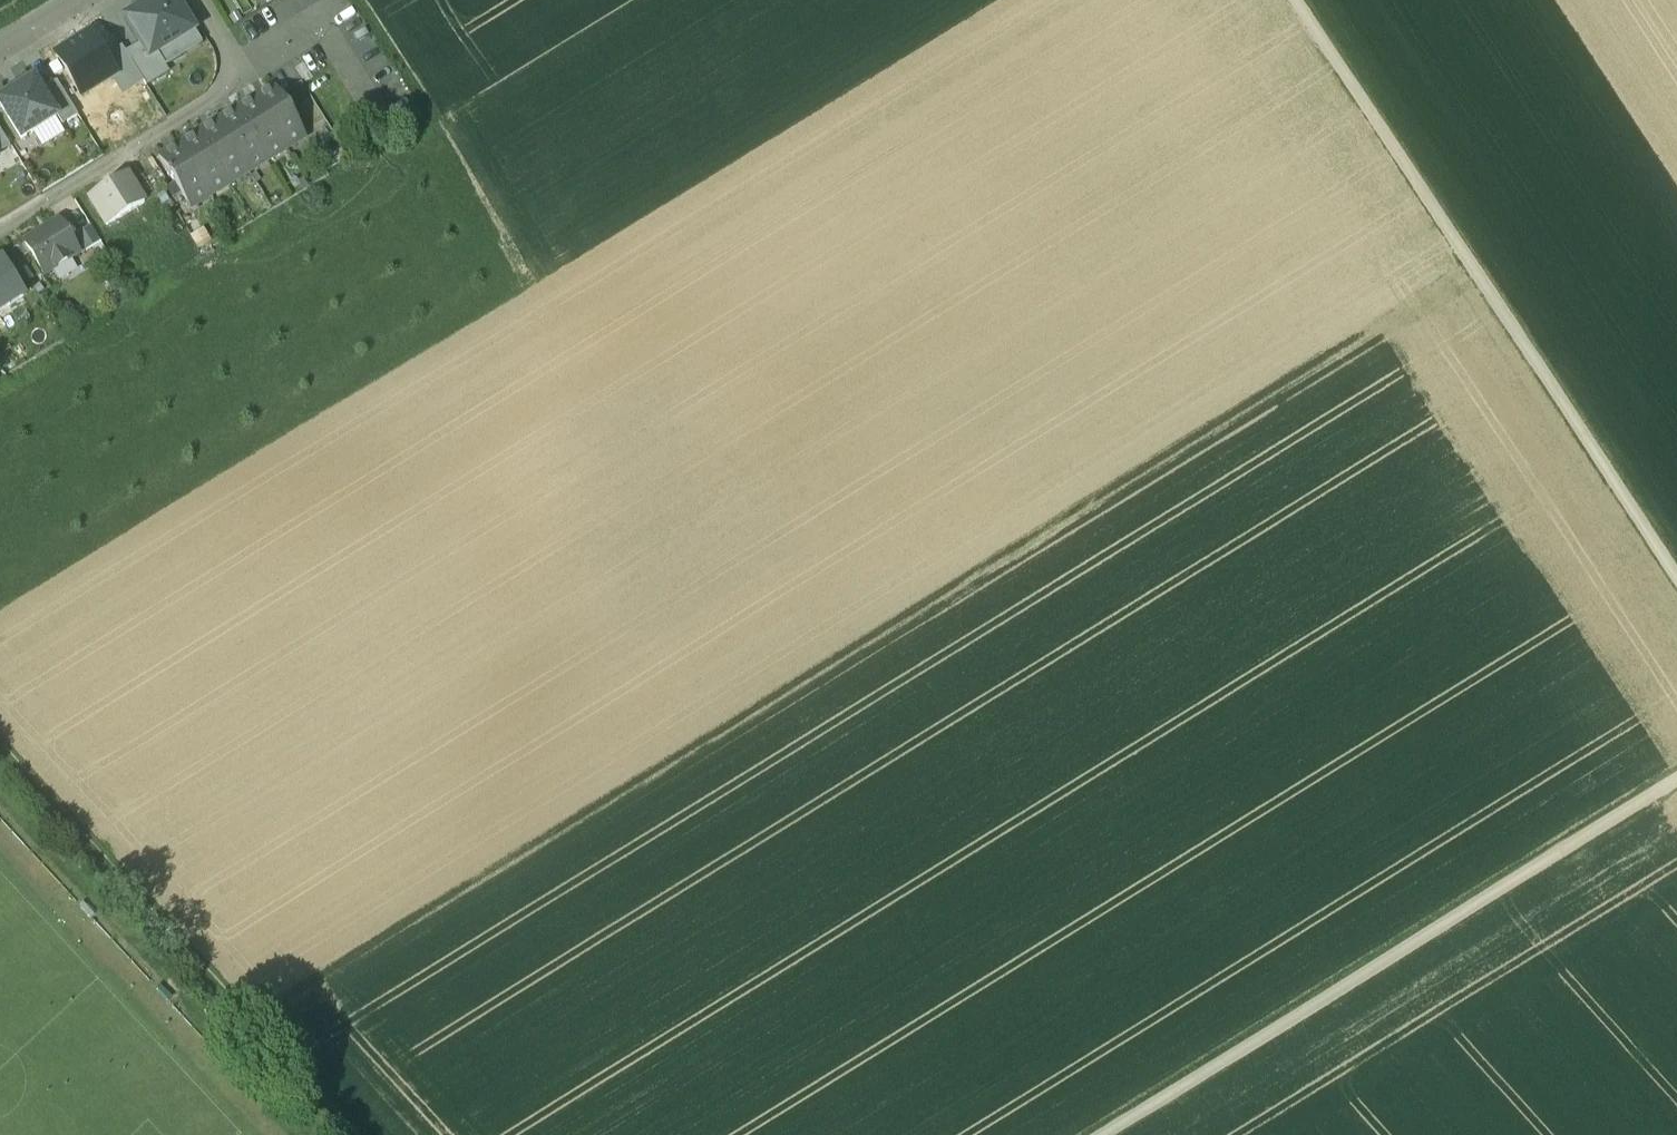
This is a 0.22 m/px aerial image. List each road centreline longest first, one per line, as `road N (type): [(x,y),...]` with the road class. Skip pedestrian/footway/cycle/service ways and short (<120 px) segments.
road 1 (track): [(1676,587),(1292,0)]
road 2 (track): [(1103,1134),(1676,780)]
road 3 (track): [(0,752),(347,1134)]
road 4 (residential): [(0,227),(241,83),(194,0)]

